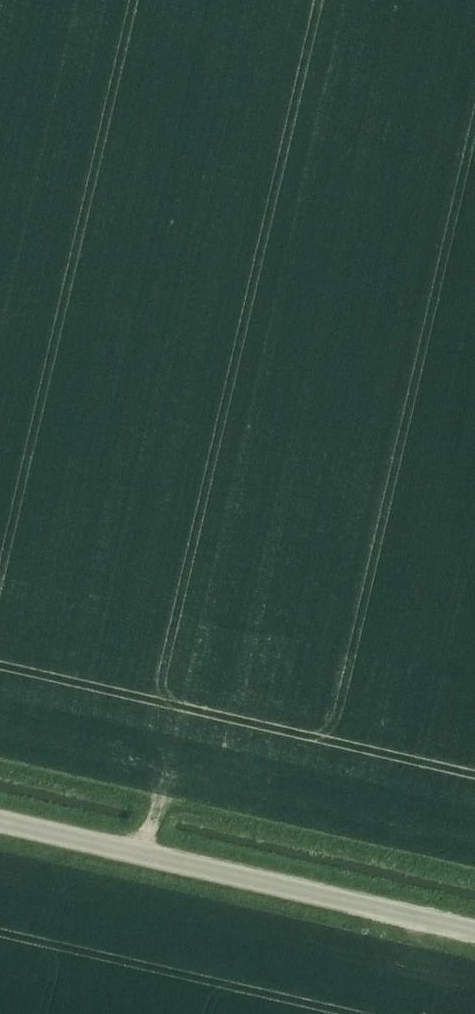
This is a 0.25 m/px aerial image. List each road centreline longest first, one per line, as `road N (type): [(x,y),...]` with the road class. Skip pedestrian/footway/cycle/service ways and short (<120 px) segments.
road 1 (unclassified): [(474,930),(0,821)]

